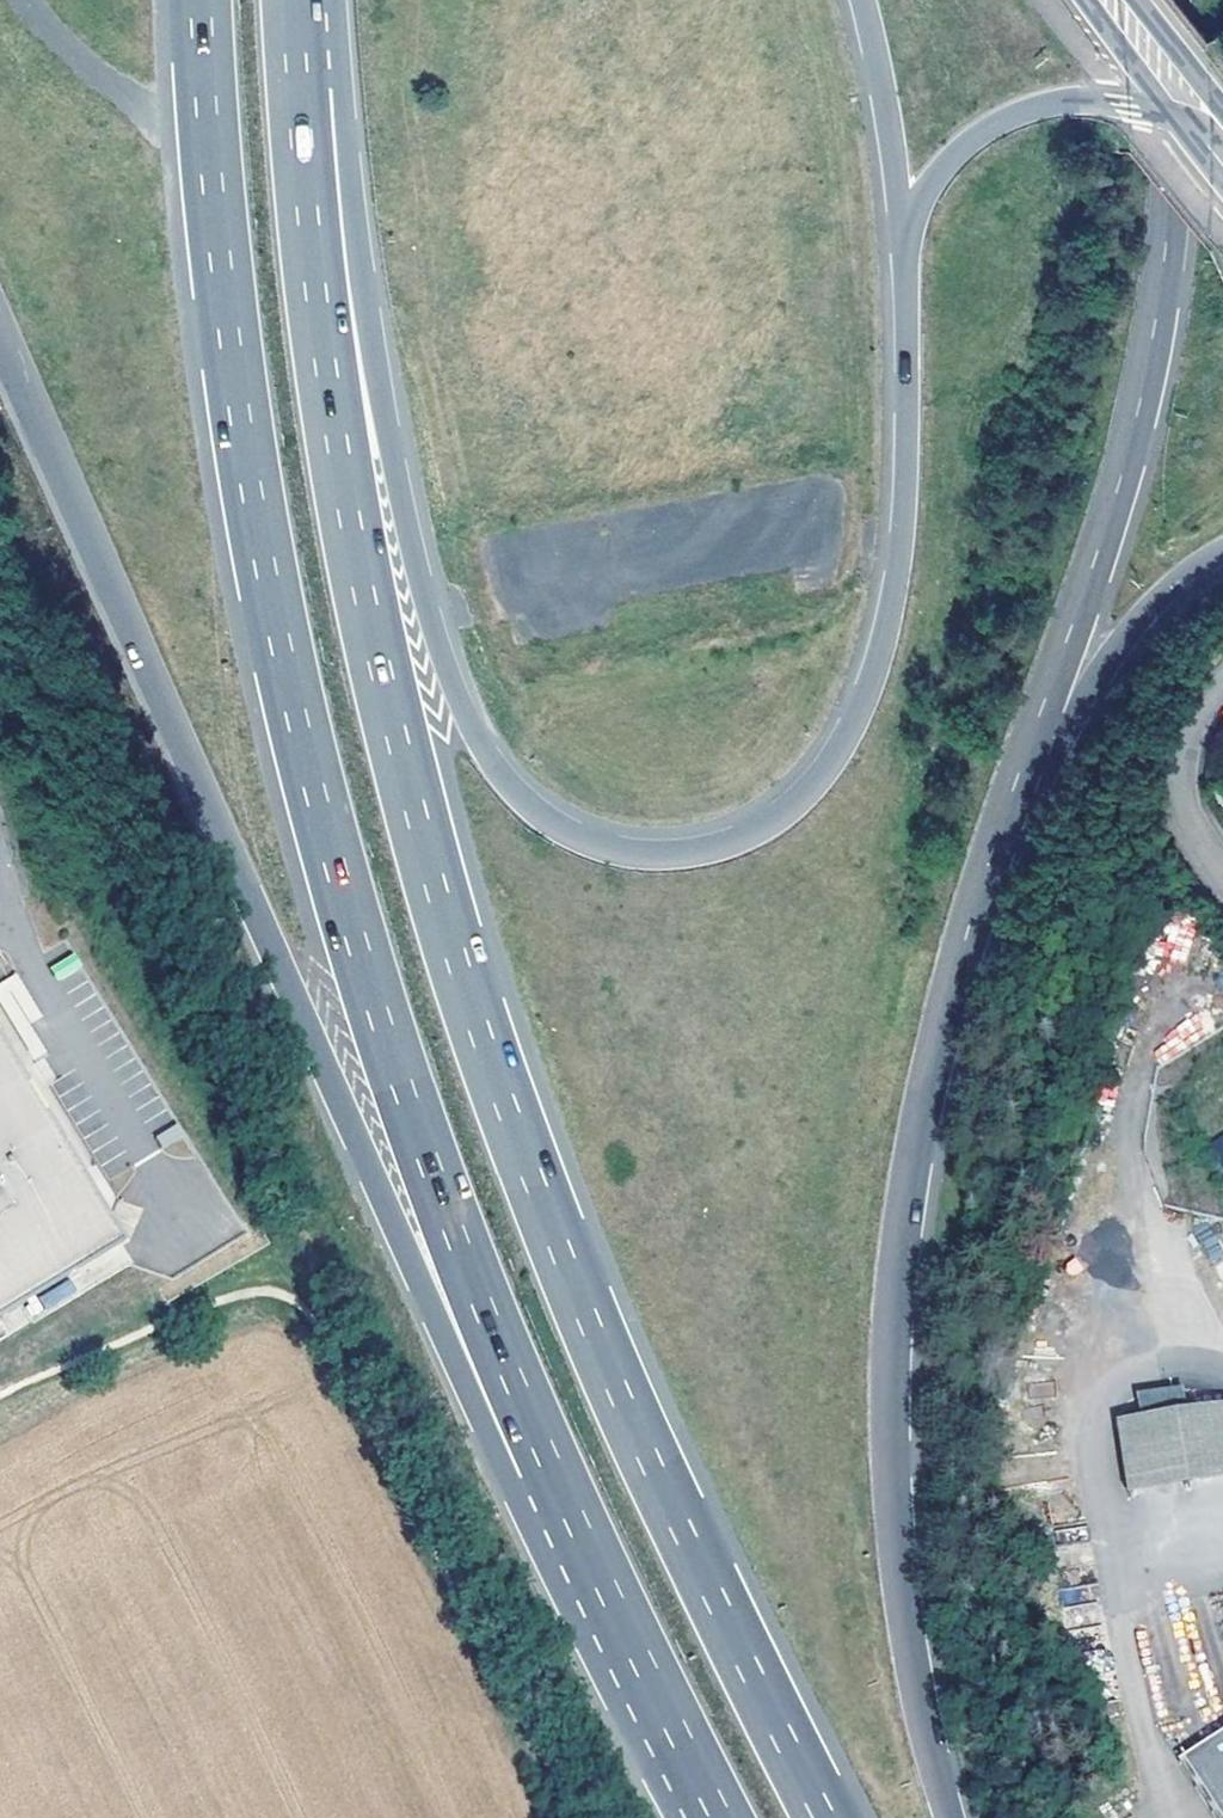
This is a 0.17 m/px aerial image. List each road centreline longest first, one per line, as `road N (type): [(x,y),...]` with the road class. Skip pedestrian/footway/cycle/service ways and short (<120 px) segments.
road 1 (motorway): [(201,0),(250,530),(295,743),(380,1030),(530,1416),(727,1817)]
road 2 (motorway): [(824,1817),(662,1491),(483,1045),(422,842),(351,521),(326,370),(298,83)]
road 3 (motorway): [(0,333),(480,1400),(645,1738),(697,1817)]
road 4 (motorway): [(905,246),(903,535),(880,662),(859,712),(835,759),(765,826),(674,854),(626,853),(577,836),(510,782),(450,673),(400,497),(352,209),(298,83)]
road 5 (motorway): [(957,1817),(918,1684),(888,1431),(901,1241),(941,1038),(983,888),(1048,724)]
road 6 (motorway): [(1048,724),(1145,394),(1172,207),(1154,0)]
road 7 (motorway): [(1200,118),(1100,99),(1043,106),(994,124),(925,194),(905,246)]
road 8 (motorway): [(863,0),(905,246)]
road 9 (motorway): [(1048,724),(1153,601),(1222,549)]
road 10 (residential): [(1222,891),(1180,796),(1199,713),(1222,692)]
road 11 (secondary): [(1200,118),(1116,0)]

